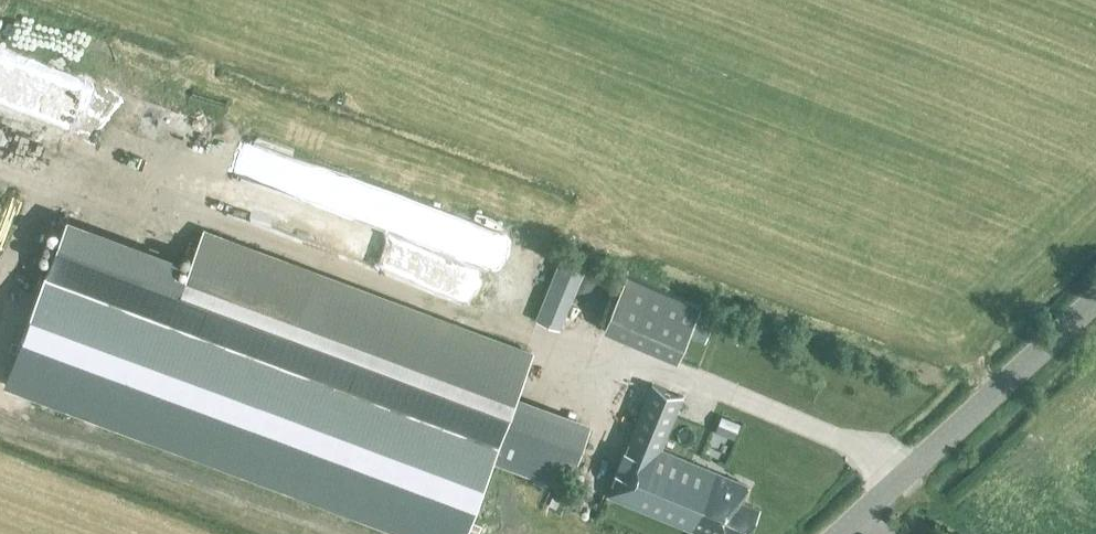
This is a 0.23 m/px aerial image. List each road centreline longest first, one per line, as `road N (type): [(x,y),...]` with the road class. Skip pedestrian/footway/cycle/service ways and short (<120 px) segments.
road 1 (tertiary): [(843,533),(1095,301)]

